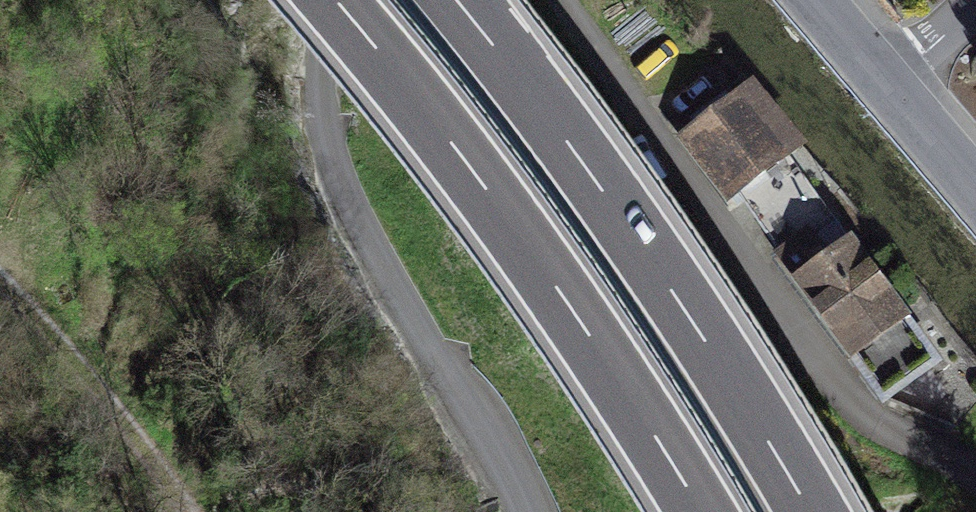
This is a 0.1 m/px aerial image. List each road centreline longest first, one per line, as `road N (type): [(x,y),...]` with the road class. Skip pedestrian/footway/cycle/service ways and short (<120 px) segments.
road 1 (motorway): [(334,0),(535,256),(702,511)]
road 2 (motorway): [(811,511),(623,219),(458,0)]
road 3 (unclassified): [(344,0),(324,85),(337,171),(422,338),(491,433),(530,511)]
road 4 (track): [(195,511),(0,285)]
road 5 (unclassified): [(975,198),(808,0)]

